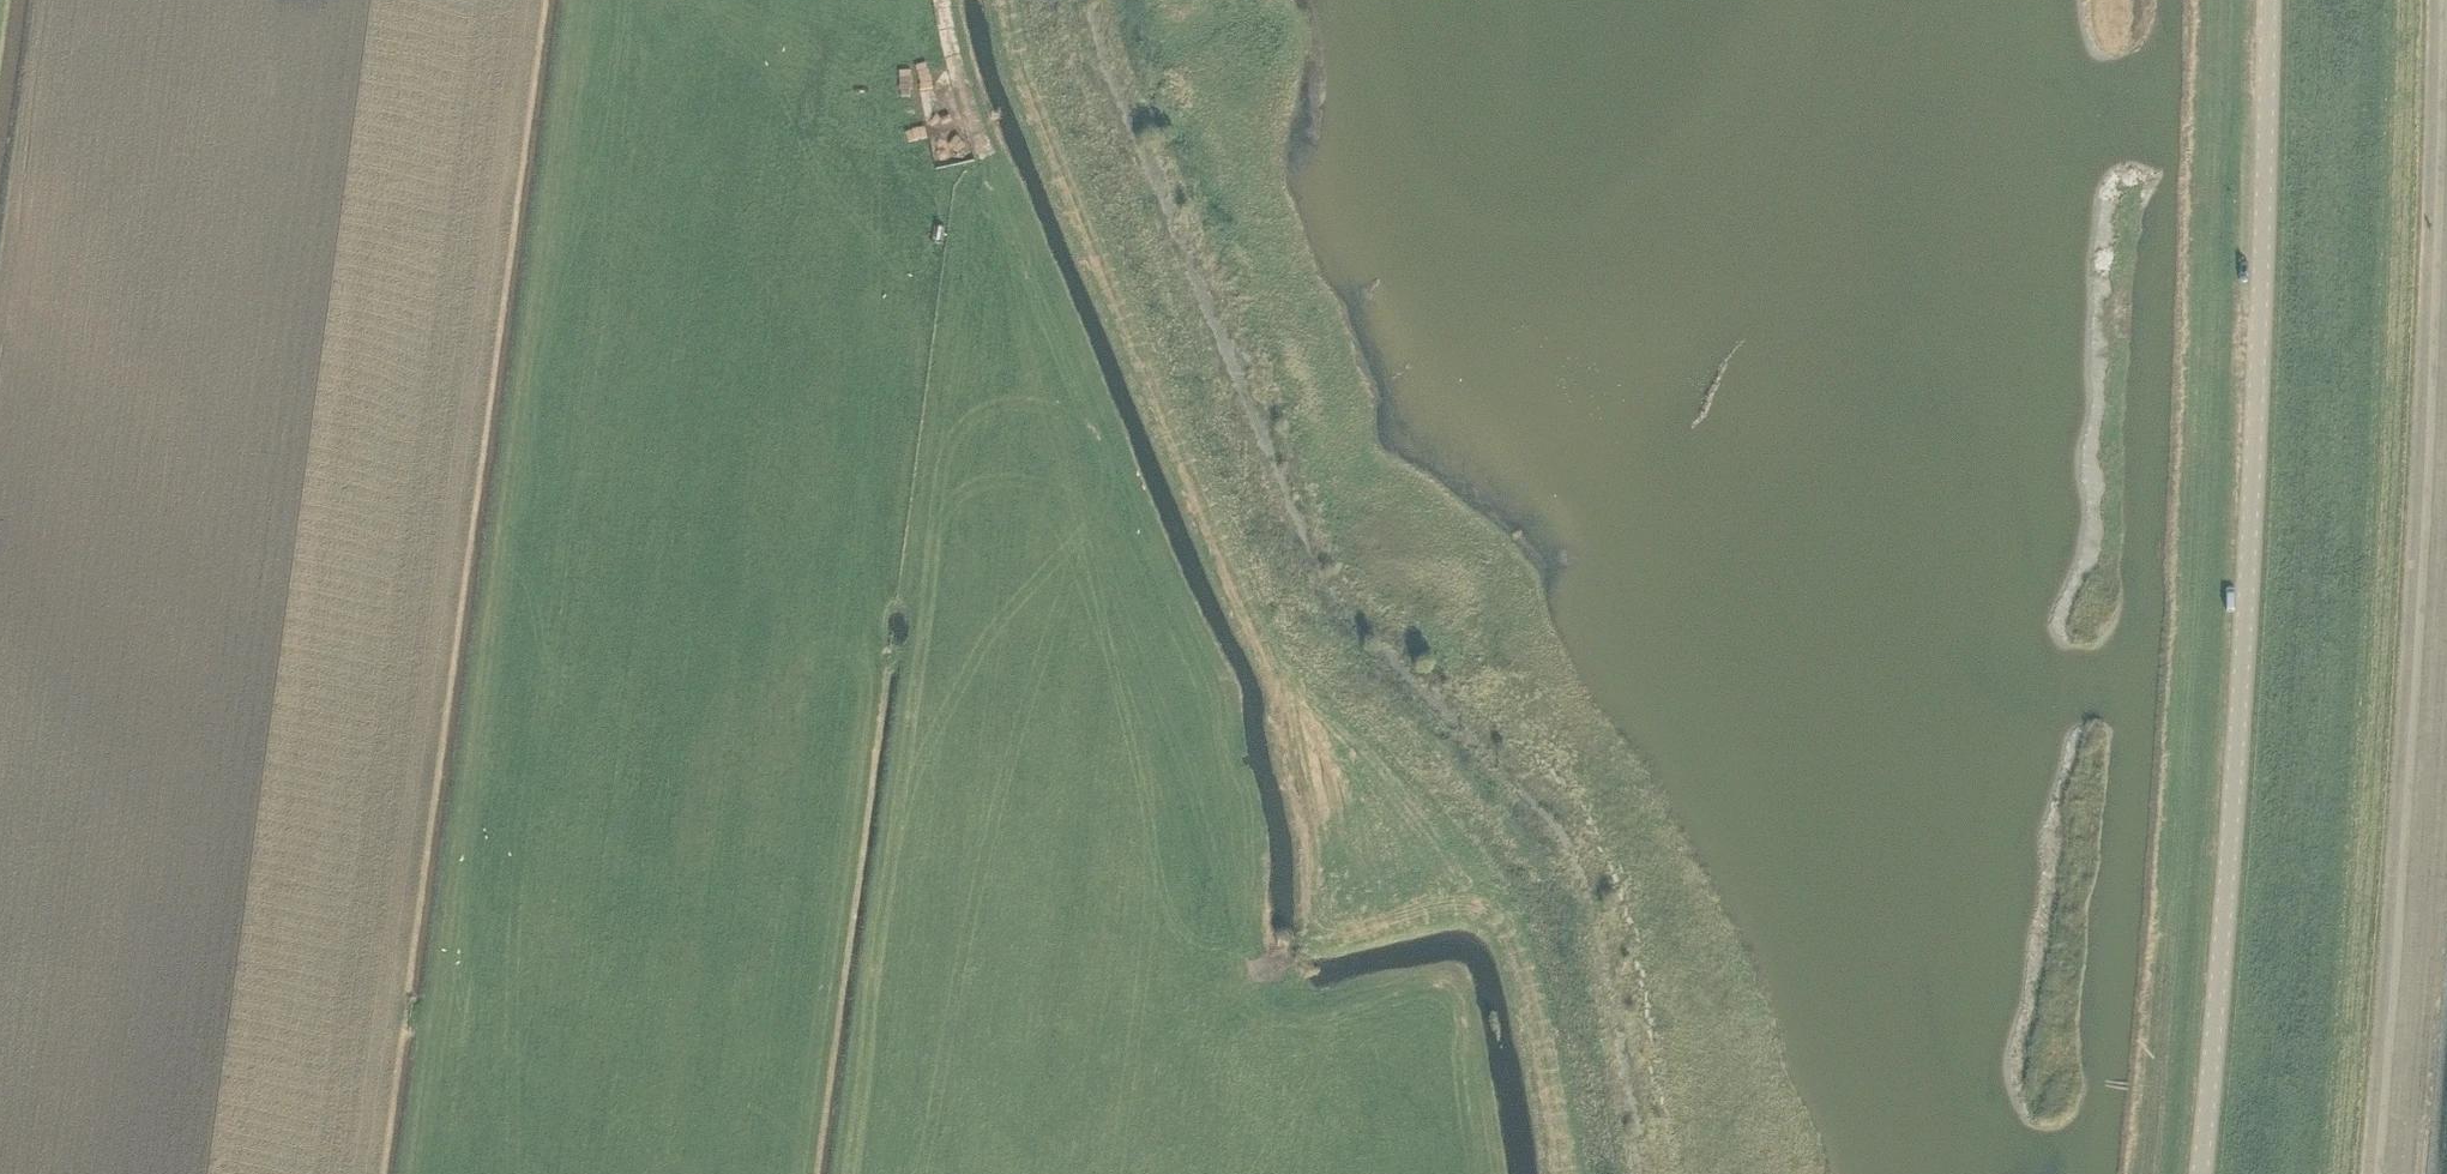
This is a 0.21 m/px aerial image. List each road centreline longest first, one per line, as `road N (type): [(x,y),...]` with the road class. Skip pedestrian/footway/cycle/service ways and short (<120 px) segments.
road 1 (tertiary): [(2201,1173),(2245,660),(2265,0)]

